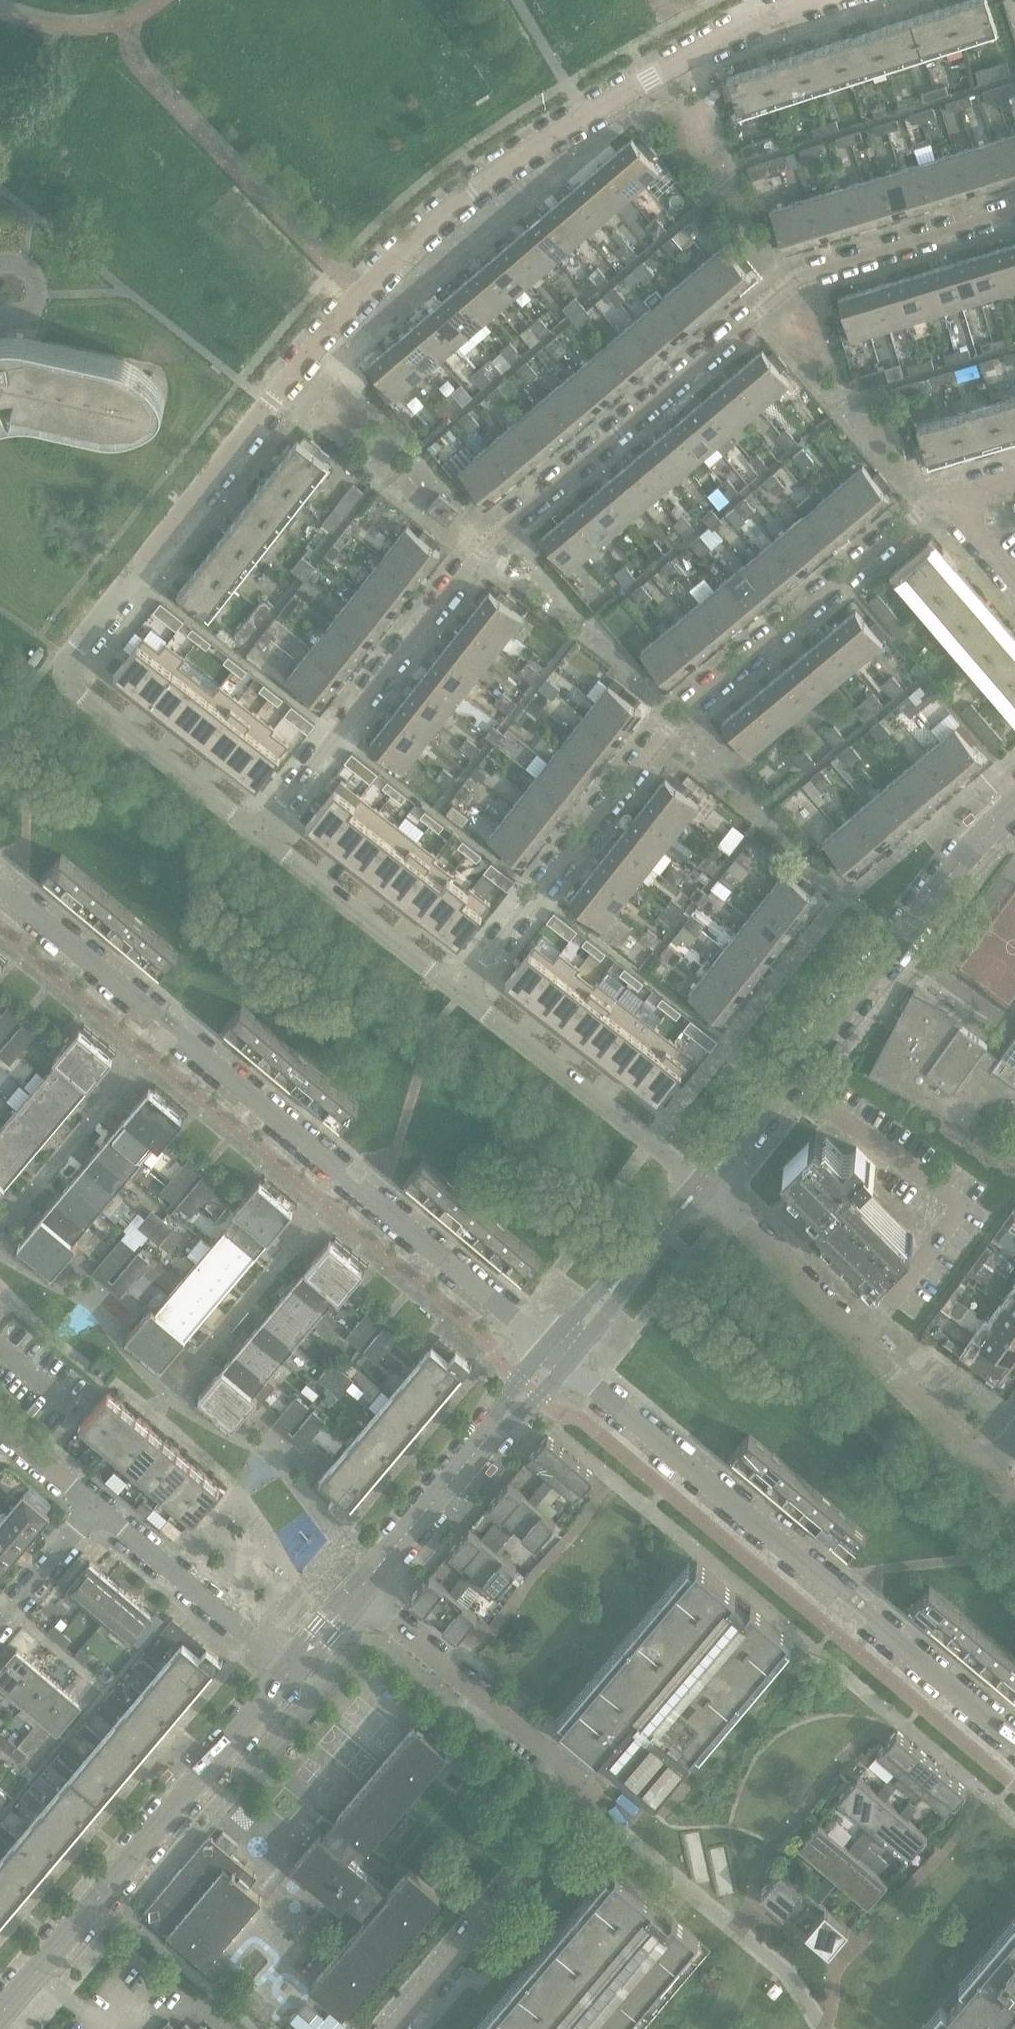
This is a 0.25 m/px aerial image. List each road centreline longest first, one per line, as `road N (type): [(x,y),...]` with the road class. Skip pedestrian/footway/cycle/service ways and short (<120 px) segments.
road 1 (residential): [(814,0),(732,32),(585,115),(415,240),(295,372),(69,660),(73,691)]
road 2 (residential): [(256,835),(478,555),(791,284),(1014,211)]
road 3 (residential): [(559,1355),(0,884)]
road 4 (residential): [(462,987),(690,707),(943,496)]
road 5 (residential): [(393,2028),(589,1796),(573,1773),(359,1594)]
road 6 (residential): [(1014,1748),(559,1355)]
road 7 (residential): [(702,1185),(903,933),(1014,807)]
road 8 (residential): [(0,2015),(290,1672)]
road 9 (residential): [(986,1474),(702,1185)]
road 10 (residential): [(359,1594),(559,1355)]
road 11 (residential): [(702,1185),(462,987)]
road 12 (residential): [(462,987),(256,835)]
road 13 (residential): [(290,1672),(96,1508)]
road 14 (residential): [(256,835),(73,691)]
road 15 (residential): [(559,1355),(702,1185)]
road 16 (residential): [(0,1620),(96,1508)]
road 17 (residential): [(96,1508),(0,1427)]

